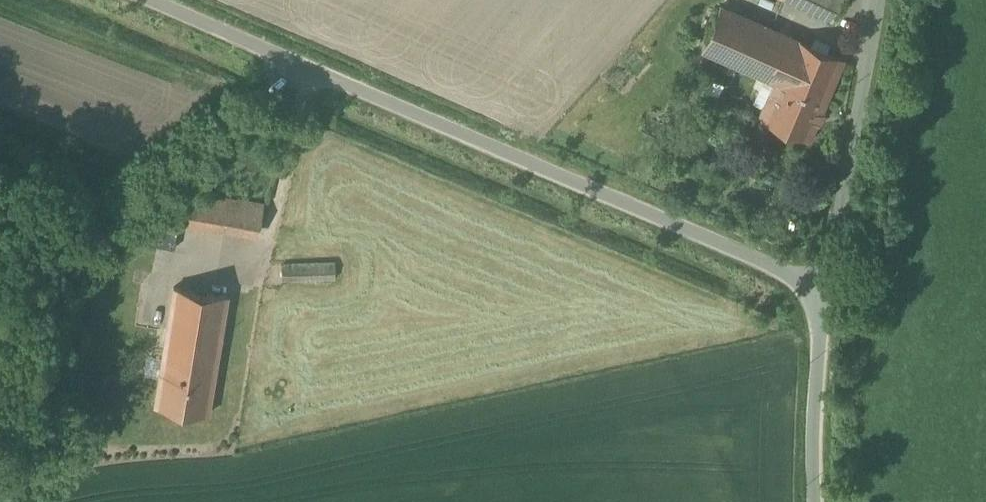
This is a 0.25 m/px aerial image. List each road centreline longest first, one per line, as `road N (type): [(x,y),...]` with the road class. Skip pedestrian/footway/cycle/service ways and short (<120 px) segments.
road 1 (unclassified): [(821,284),(144,0)]
road 2 (unclassified): [(876,0),(821,284)]
road 3 (unclassified): [(821,284),(818,383),(828,501)]

